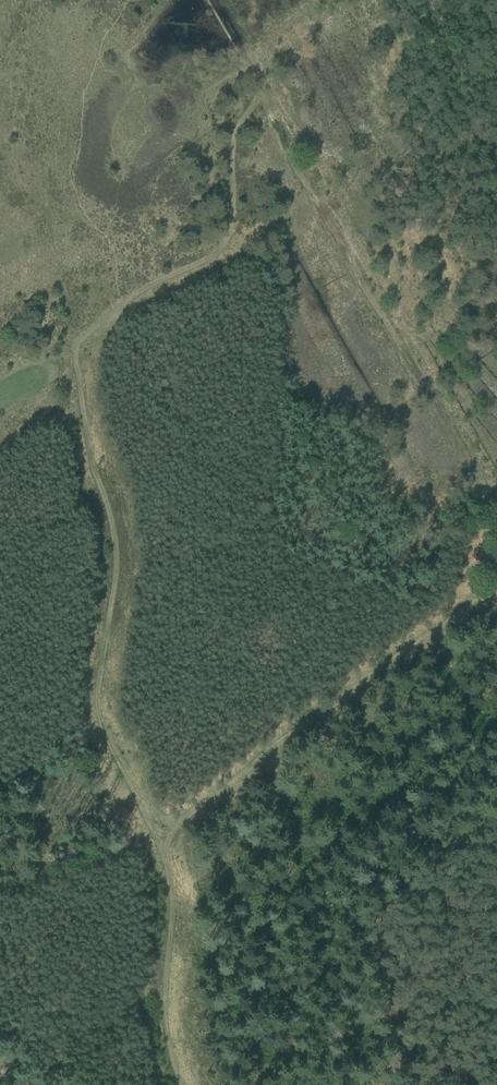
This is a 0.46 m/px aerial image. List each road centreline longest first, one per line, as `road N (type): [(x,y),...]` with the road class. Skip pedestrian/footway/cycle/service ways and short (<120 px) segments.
road 1 (track): [(173,835),(165,846),(174,914),(164,999),(185,1084)]
road 2 (track): [(303,181),(211,0)]

